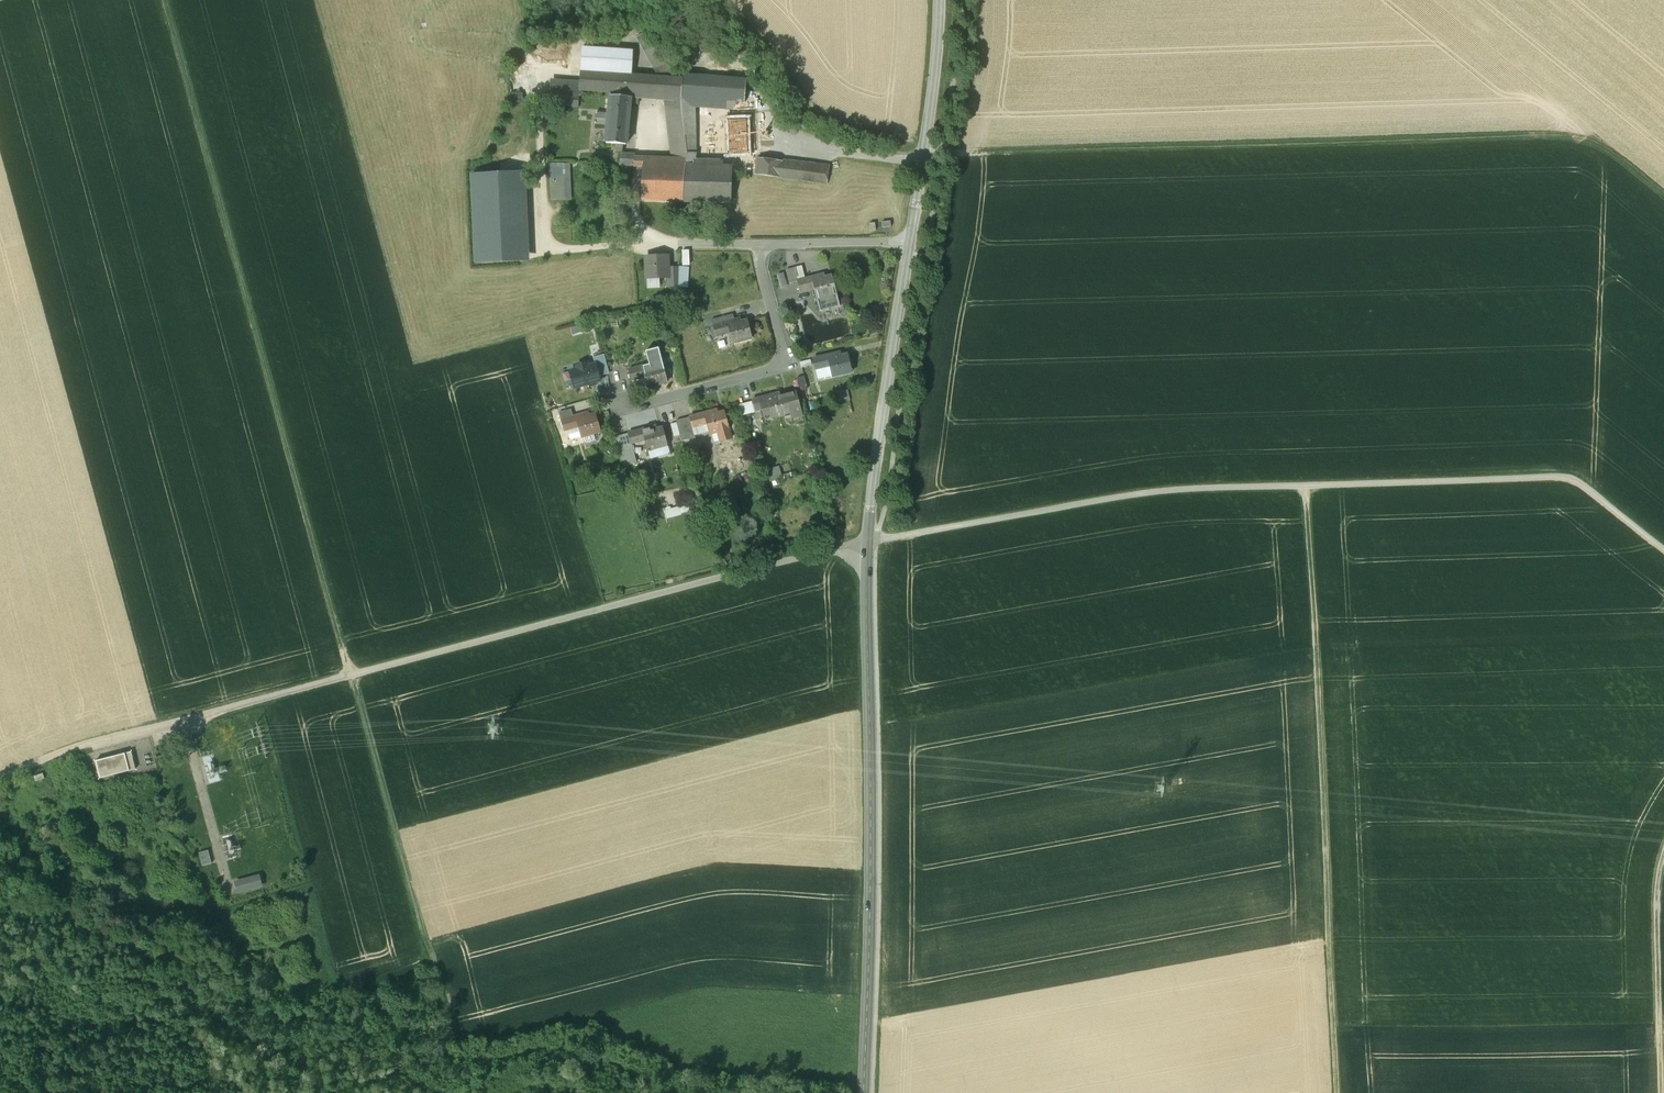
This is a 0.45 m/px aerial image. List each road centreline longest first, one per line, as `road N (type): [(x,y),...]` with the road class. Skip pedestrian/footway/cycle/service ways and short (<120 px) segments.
road 1 (track): [(1663,551),(1571,478),(1132,493),(869,536),(76,748),(0,777)]
road 2 (track): [(168,0),(453,1049)]
road 3 (residential): [(873,1092),(869,536),(909,242)]
road 4 (track): [(924,152),(1555,134),(1610,153),(1663,194)]
road 5 (track): [(1306,487),(1345,1092)]
road 6 (track): [(635,243),(551,251),(541,67),(575,70),(577,47)]
road 7 (residential): [(759,244),(785,367),(609,413)]
road 8 (residential): [(909,242),(939,0)]
road 9 (track): [(1659,1092),(1654,903),(1663,858)]
road 10 (residential): [(909,242),(759,244)]
road 11 (residential): [(759,244),(635,243)]

